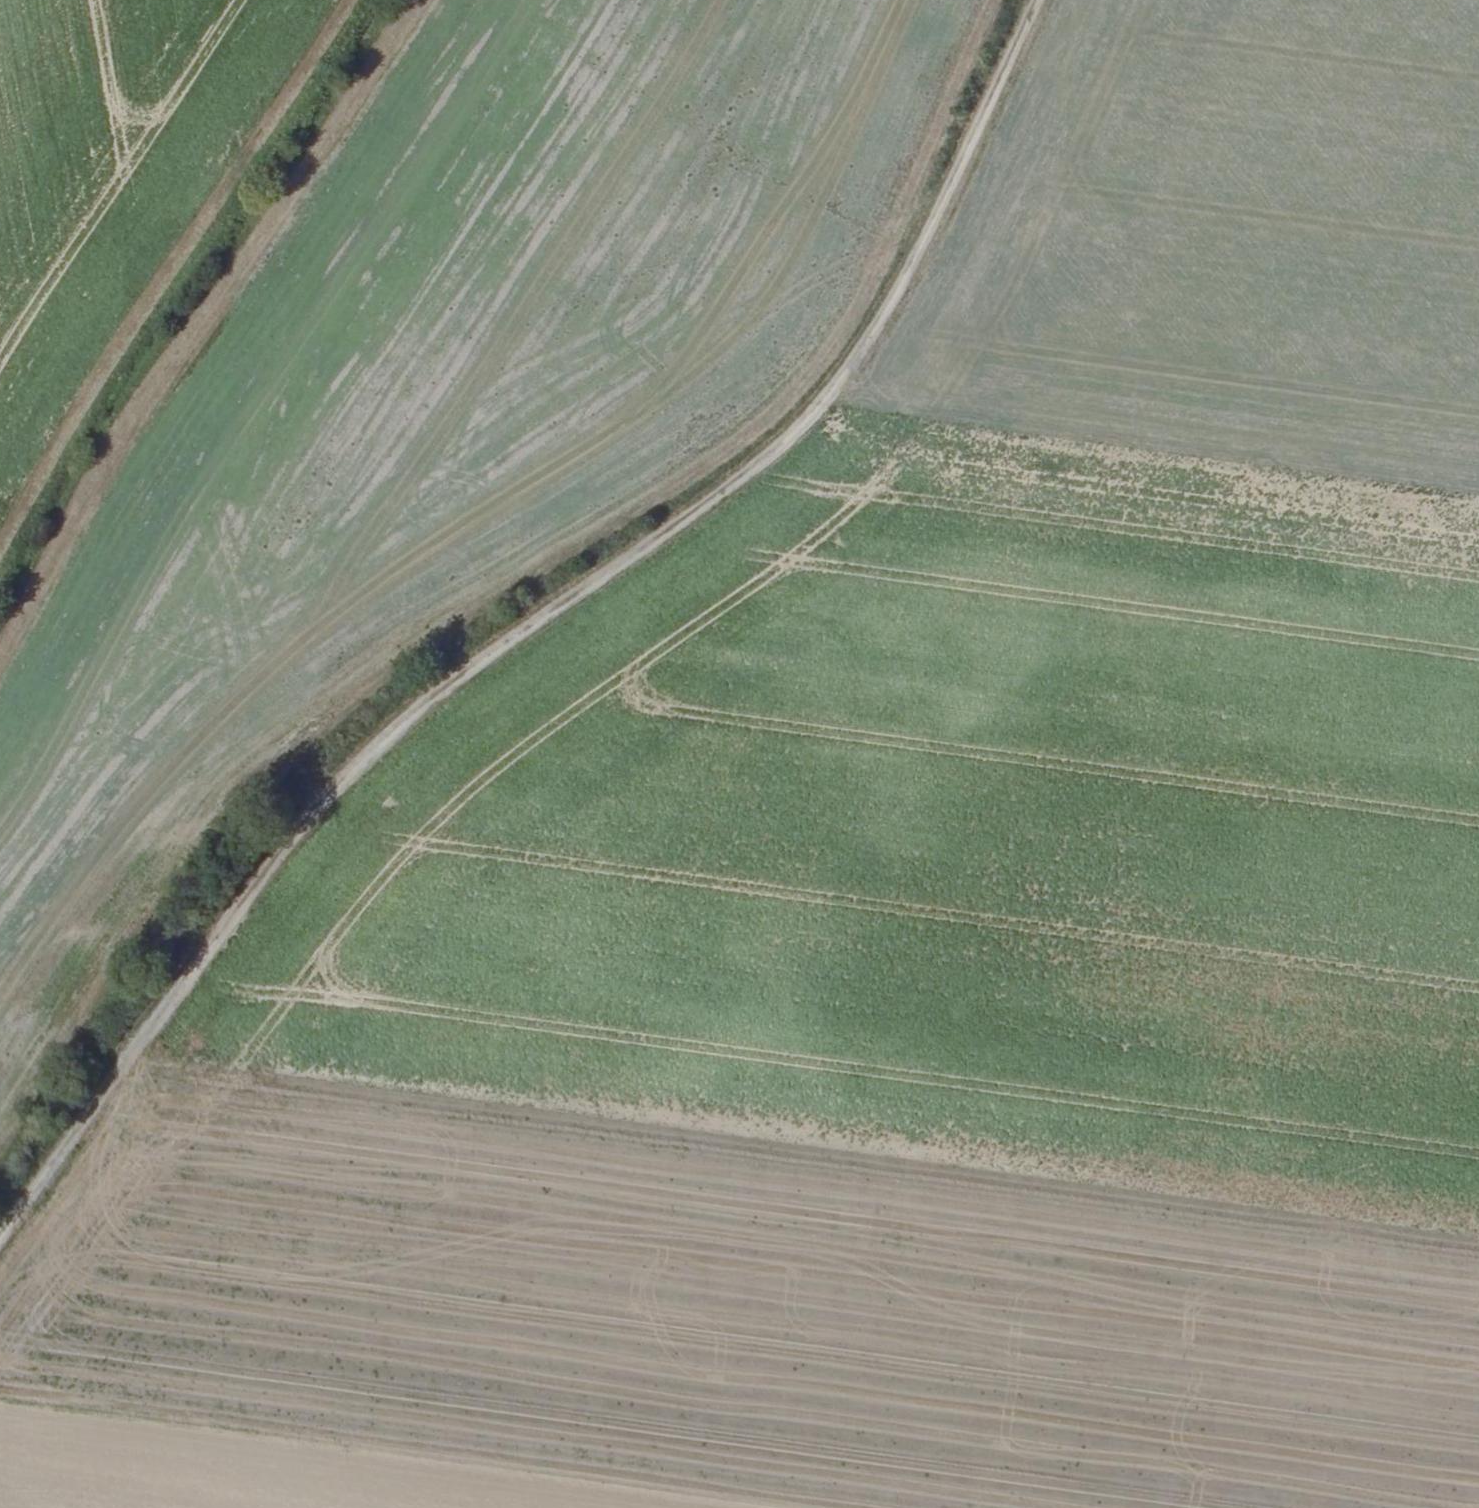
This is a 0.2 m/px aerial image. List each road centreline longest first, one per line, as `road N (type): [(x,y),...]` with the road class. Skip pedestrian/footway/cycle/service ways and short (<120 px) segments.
road 1 (track): [(0,1241),(274,868),(359,767),(437,696),(769,462),(827,404),(924,250),(1040,0)]
road 2 (track): [(363,0),(0,567)]

